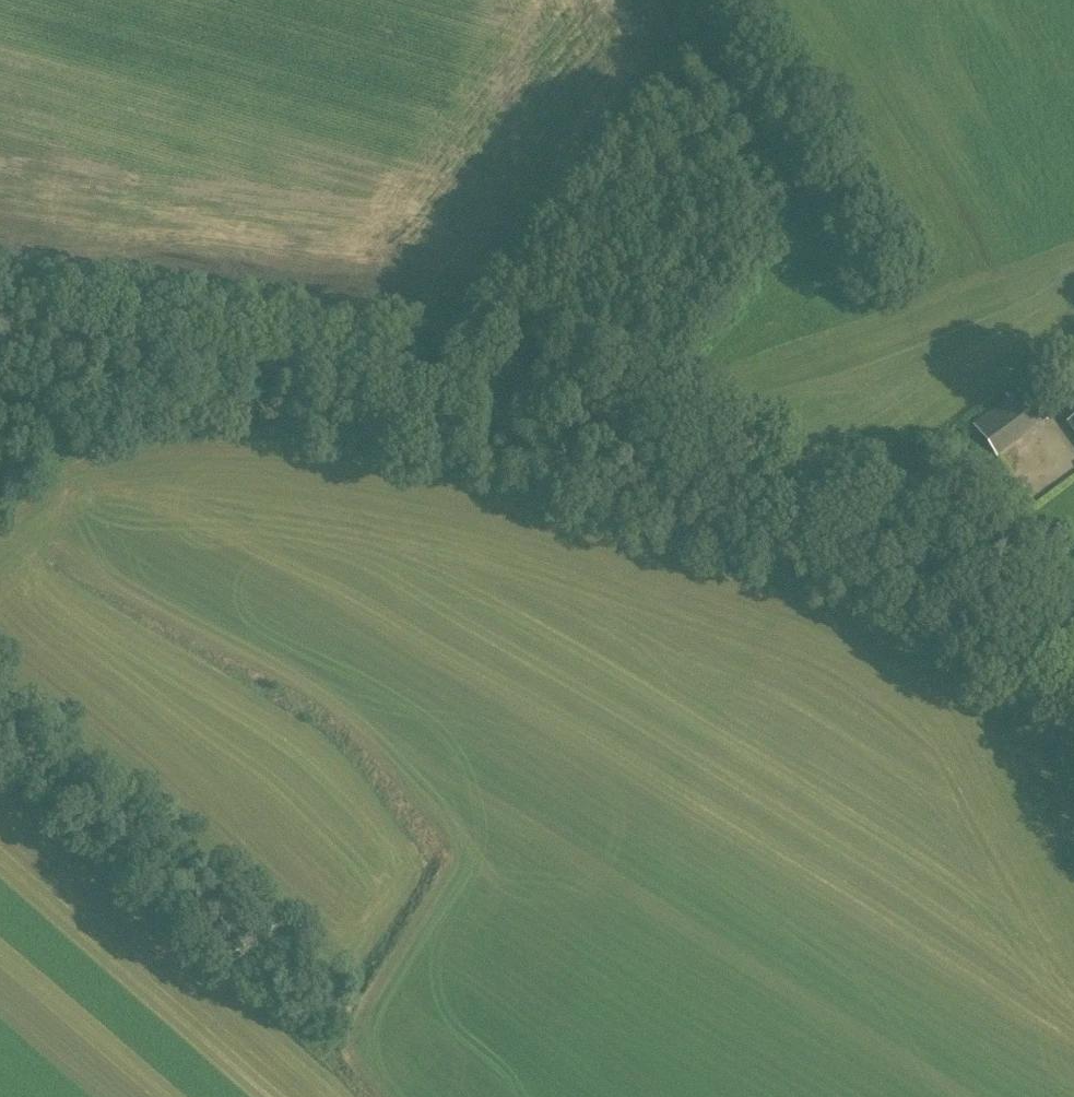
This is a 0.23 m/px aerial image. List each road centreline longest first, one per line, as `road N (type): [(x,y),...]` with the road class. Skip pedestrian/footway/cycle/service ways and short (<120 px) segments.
road 1 (unclassified): [(1073,635),(1037,595),(869,485),(654,387),(504,365),(0,324)]

